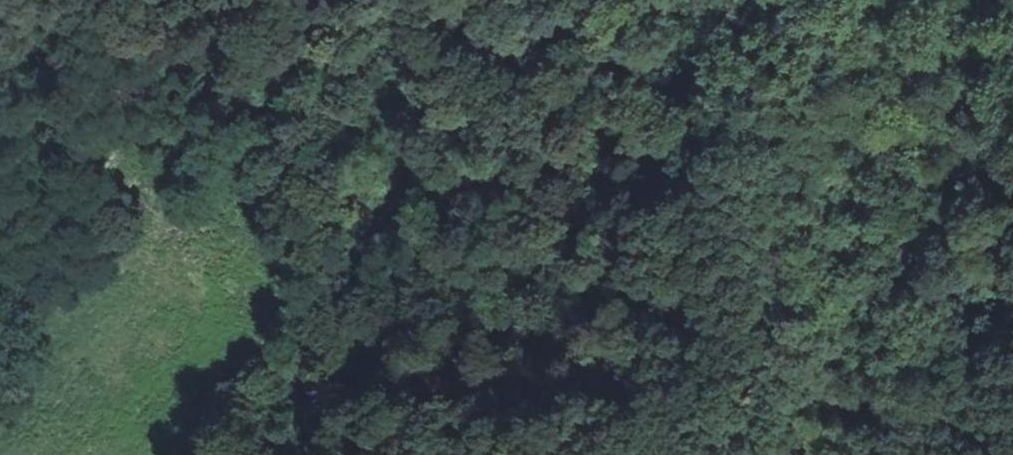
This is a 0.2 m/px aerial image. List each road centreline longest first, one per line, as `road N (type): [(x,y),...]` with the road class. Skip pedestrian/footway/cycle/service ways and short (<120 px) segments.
road 1 (track): [(1012,50),(896,50),(745,0)]

